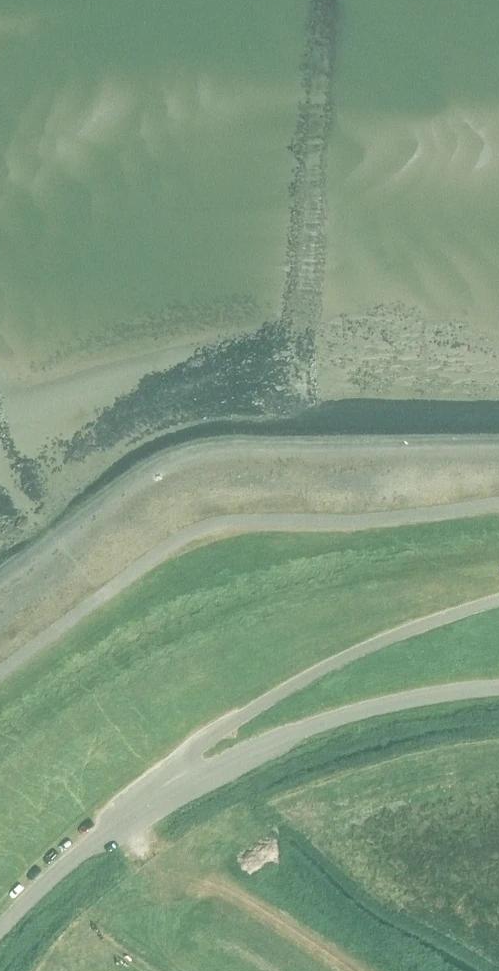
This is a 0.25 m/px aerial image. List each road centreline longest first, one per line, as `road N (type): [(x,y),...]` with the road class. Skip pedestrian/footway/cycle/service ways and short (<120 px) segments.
road 1 (tertiary): [(0,935),(73,858),(184,789),(331,723),(410,698),(498,685)]

